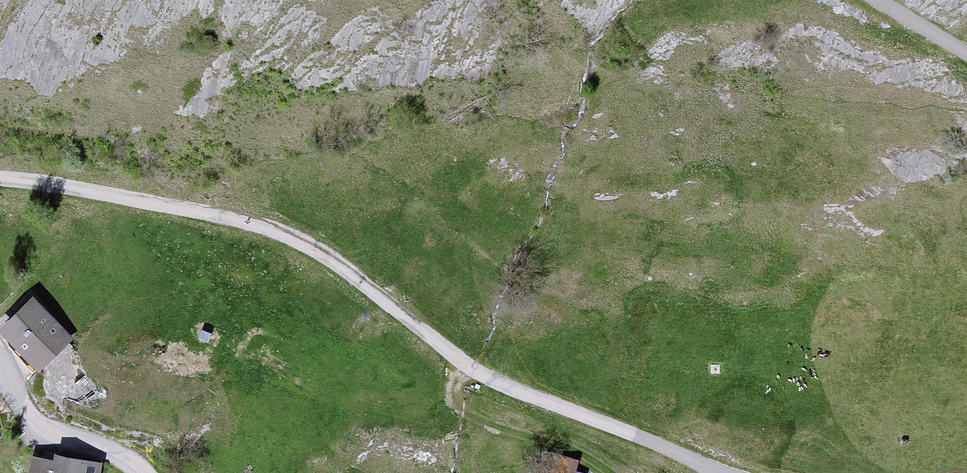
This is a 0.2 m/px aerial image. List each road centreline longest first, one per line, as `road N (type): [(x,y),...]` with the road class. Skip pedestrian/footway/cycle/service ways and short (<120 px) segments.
road 1 (unclassified): [(722,472),(464,367),(339,264),(256,224),(0,179)]
road 2 (track): [(464,367),(452,390),(460,412),(569,449),(611,472)]
road 3 (unclassified): [(0,365),(23,403),(58,433),(142,462),(148,472)]

